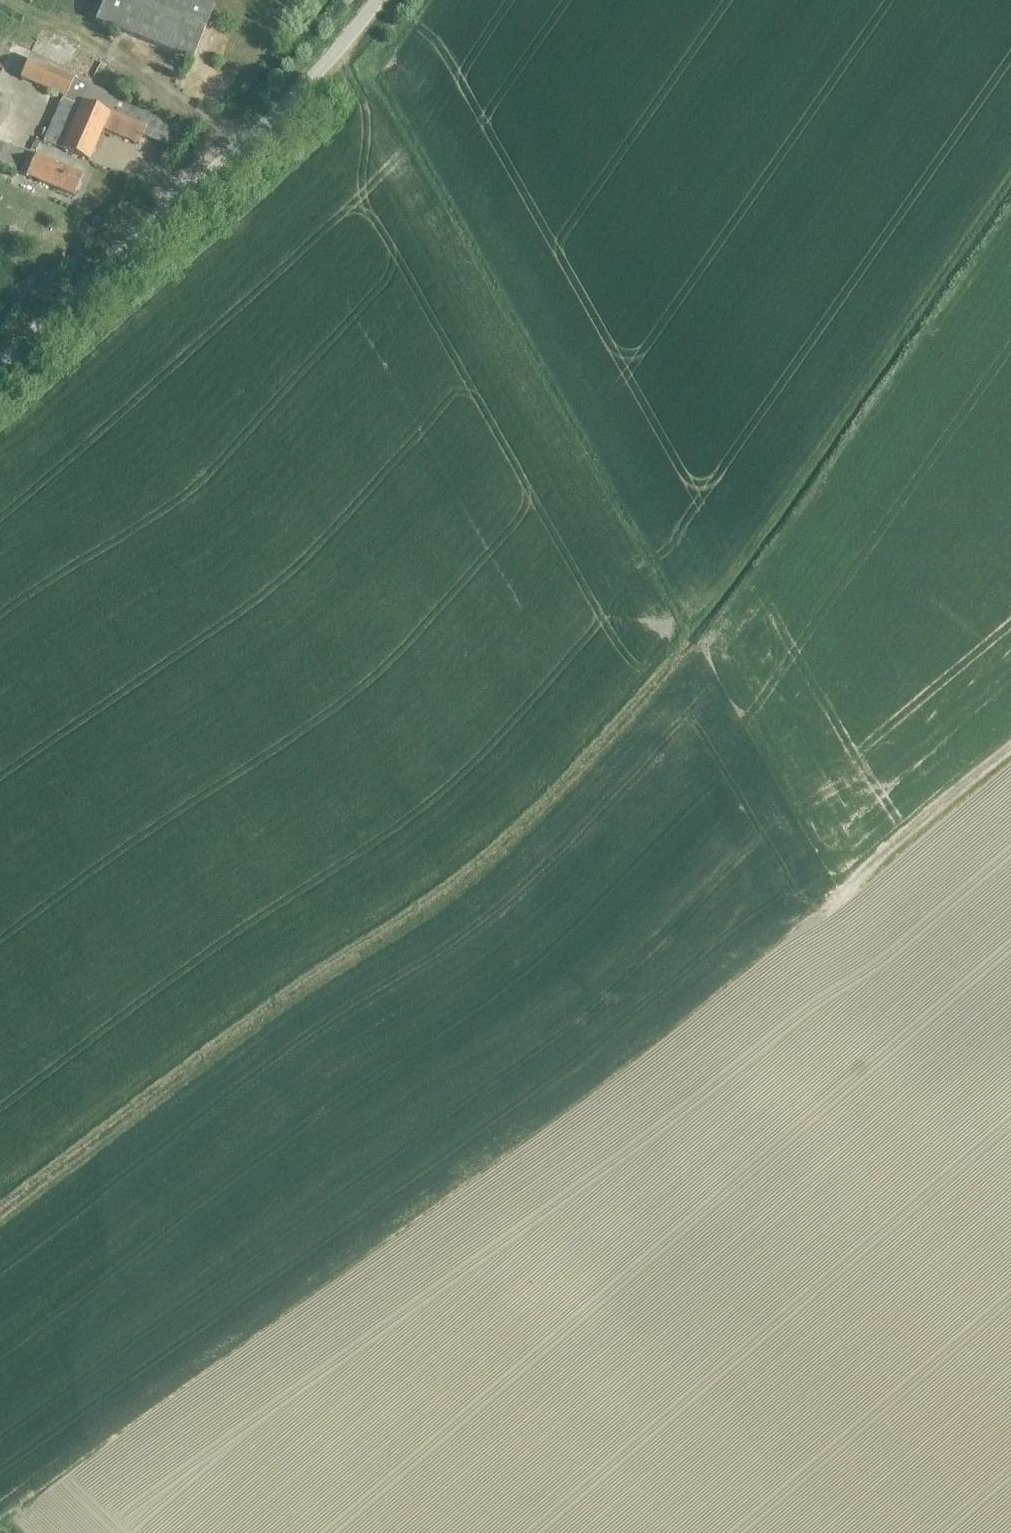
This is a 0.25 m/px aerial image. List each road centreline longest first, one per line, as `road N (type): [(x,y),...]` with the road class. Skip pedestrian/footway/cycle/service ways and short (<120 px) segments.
road 1 (unclassified): [(0,359),(302,89),(374,0)]
road 2 (track): [(1010,744),(842,889)]

